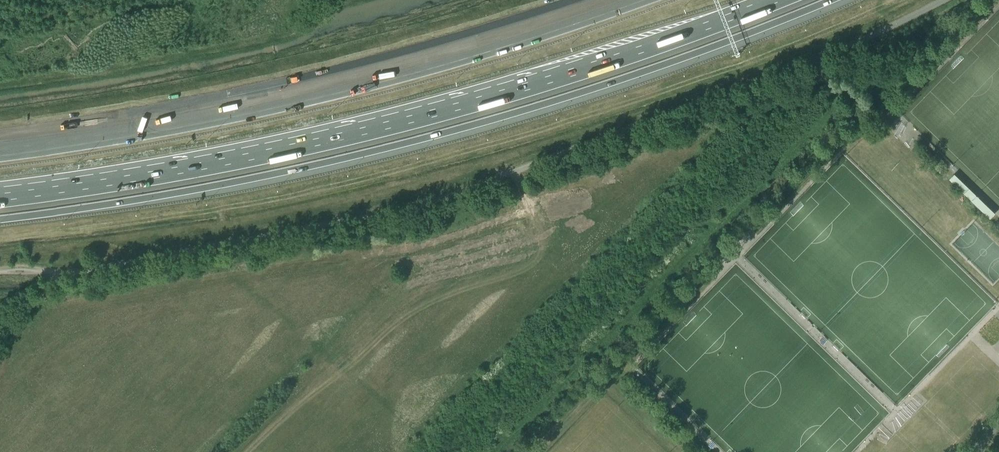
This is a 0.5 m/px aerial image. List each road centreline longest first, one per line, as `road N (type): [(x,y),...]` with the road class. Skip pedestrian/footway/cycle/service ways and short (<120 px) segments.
road 1 (unclassified): [(62,274),(416,206),(879,33),(943,0)]
road 2 (motorway): [(0,220),(196,192),(380,151),(642,74),(833,0)]
road 3 (motorway): [(0,193),(172,169),(372,126),(584,70),(774,0)]
road 4 (motorway): [(624,0),(284,99),(0,149)]

